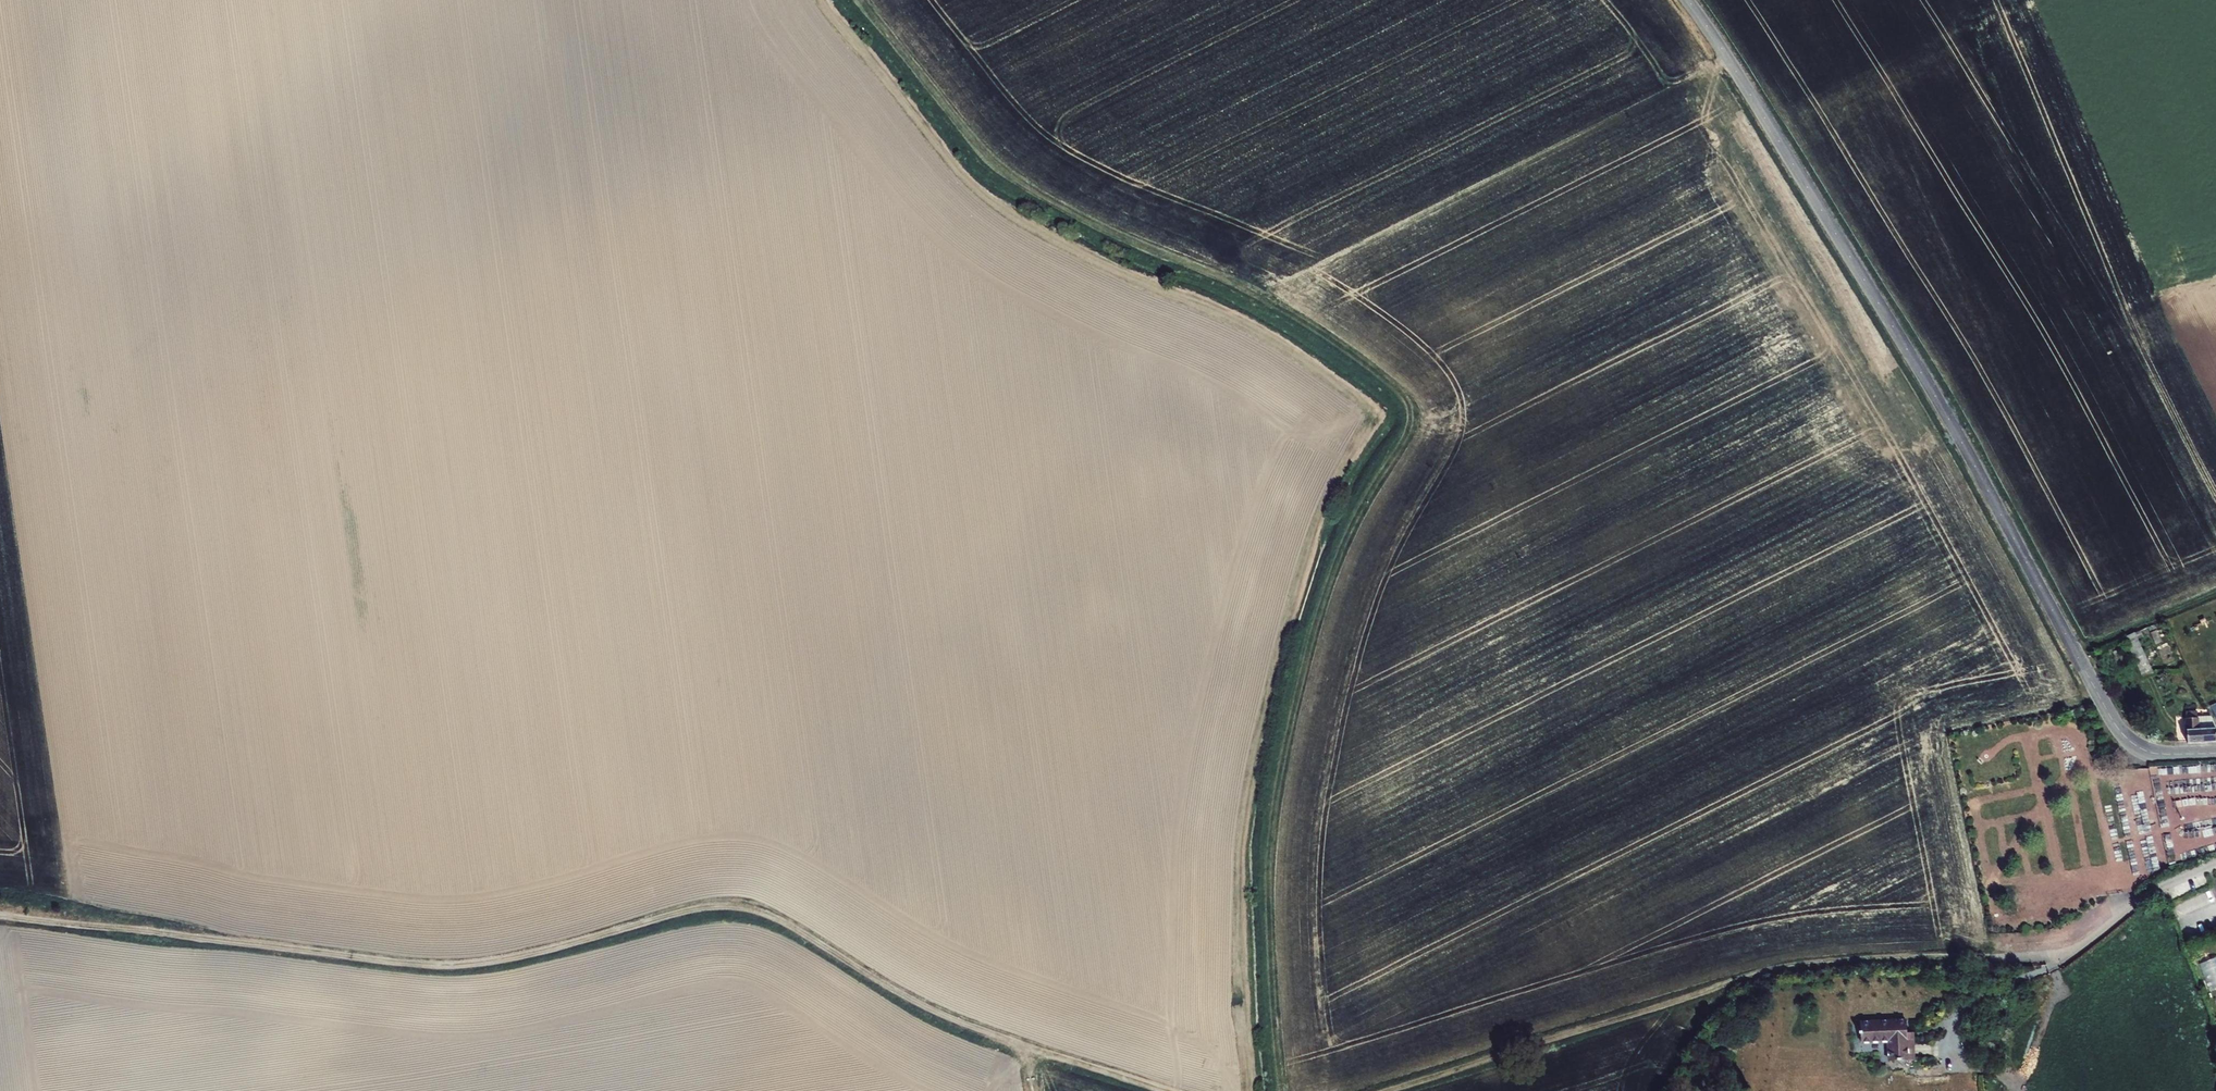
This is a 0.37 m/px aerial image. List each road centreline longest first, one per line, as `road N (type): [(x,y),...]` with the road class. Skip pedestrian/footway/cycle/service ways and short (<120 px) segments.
road 1 (track): [(0,917),(434,966),(512,958),(691,909),(744,906),(779,918),(912,1000),(1027,1045),(1035,1090)]
road 2 (tertiary): [(1688,0),(1946,414),(2117,727),(2155,753),(2215,752)]
road 3 (track): [(1393,1090),(1781,967),(1987,960)]
road 4 (residential): [(1987,960),(2076,950),(2165,885),(2215,864)]
road 5 (track): [(1027,1045),(1164,1090)]

